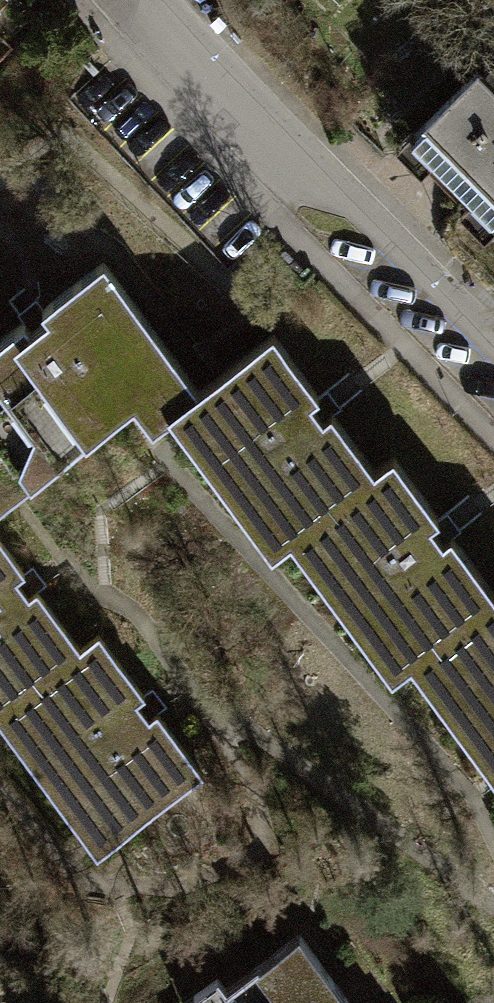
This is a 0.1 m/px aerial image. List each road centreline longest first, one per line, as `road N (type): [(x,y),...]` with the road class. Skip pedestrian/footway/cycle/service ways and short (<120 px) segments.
road 1 (residential): [(493,344),(210,70),(148,0)]

